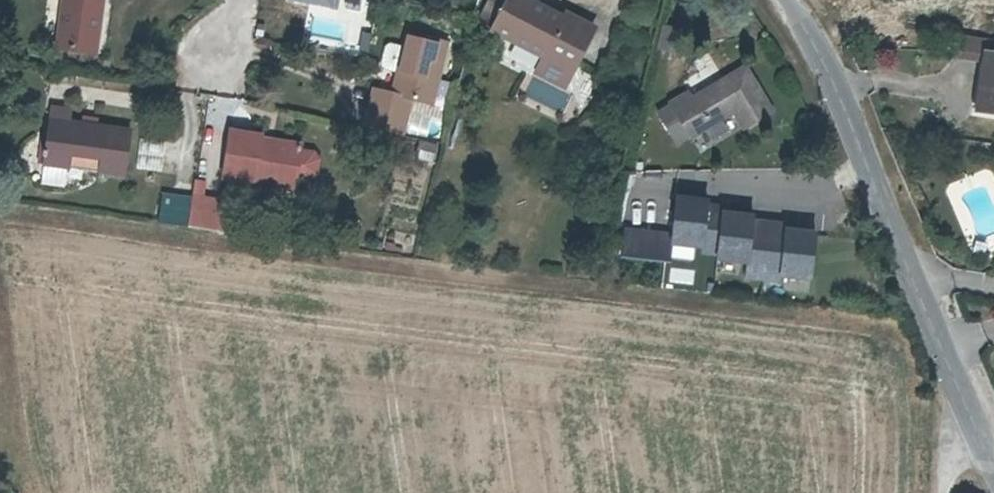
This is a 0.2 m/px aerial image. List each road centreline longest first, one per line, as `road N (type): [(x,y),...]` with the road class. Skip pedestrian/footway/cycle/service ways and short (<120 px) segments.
road 1 (tertiary): [(983,442),(823,65),(787,0)]

